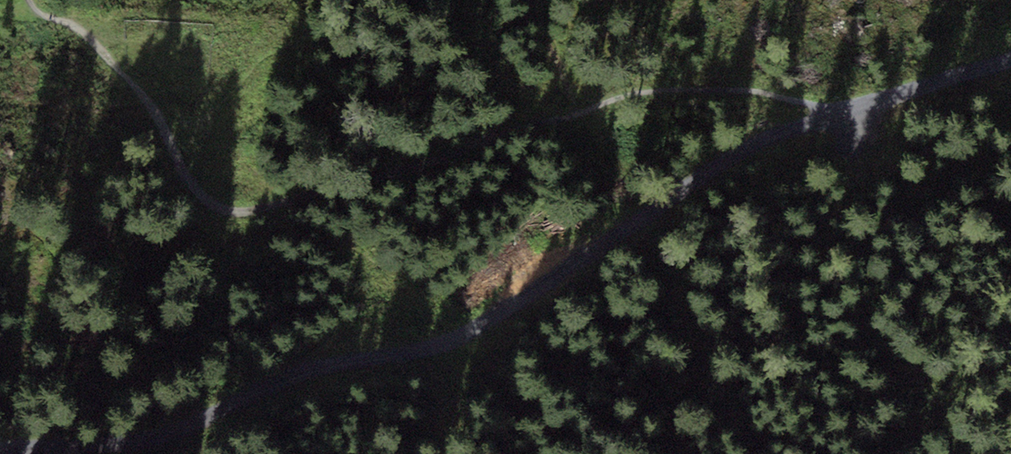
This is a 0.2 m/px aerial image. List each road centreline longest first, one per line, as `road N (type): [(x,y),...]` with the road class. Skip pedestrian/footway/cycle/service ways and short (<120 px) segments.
road 1 (track): [(33,0),(94,42),(147,100),(188,183),(221,213),(271,208),(627,96),(714,84),(818,88),(866,112)]
road 2 (track): [(866,112),(801,123),(721,162),(466,318),(422,336),(309,359),(143,435),(0,451)]
road 3 (track): [(1010,71),(966,76),(866,112)]

